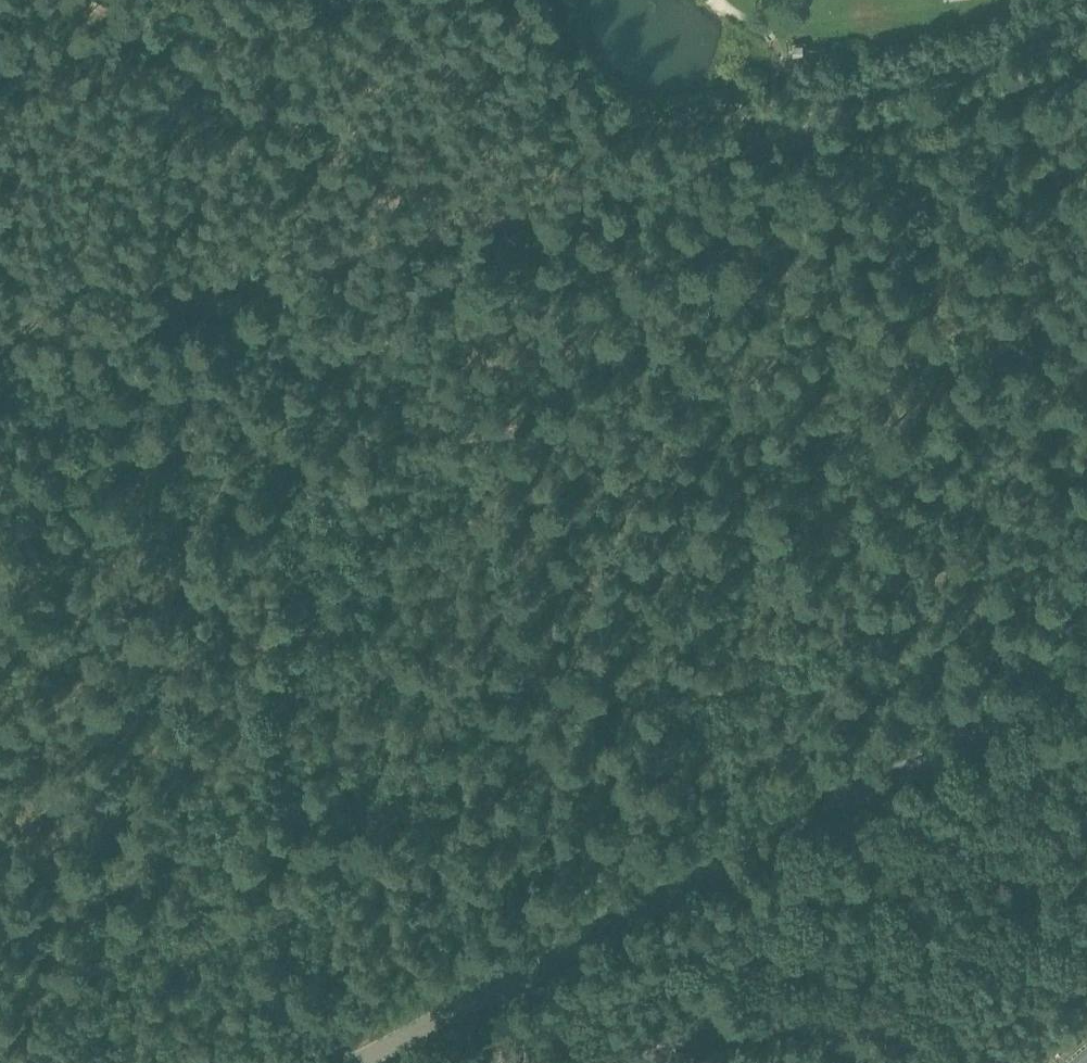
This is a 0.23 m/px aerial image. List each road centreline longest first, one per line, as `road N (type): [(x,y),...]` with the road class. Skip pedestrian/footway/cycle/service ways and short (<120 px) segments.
road 1 (track): [(0,340),(1086,68)]
road 2 (unclassified): [(353,1062),(1086,674)]
road 3 (track): [(368,0),(0,64)]
road 4 (unclassified): [(870,1062),(851,1042),(786,1019),(693,1032),(641,1062)]
road 5 (track): [(629,185),(589,152),(551,97),(511,0)]

